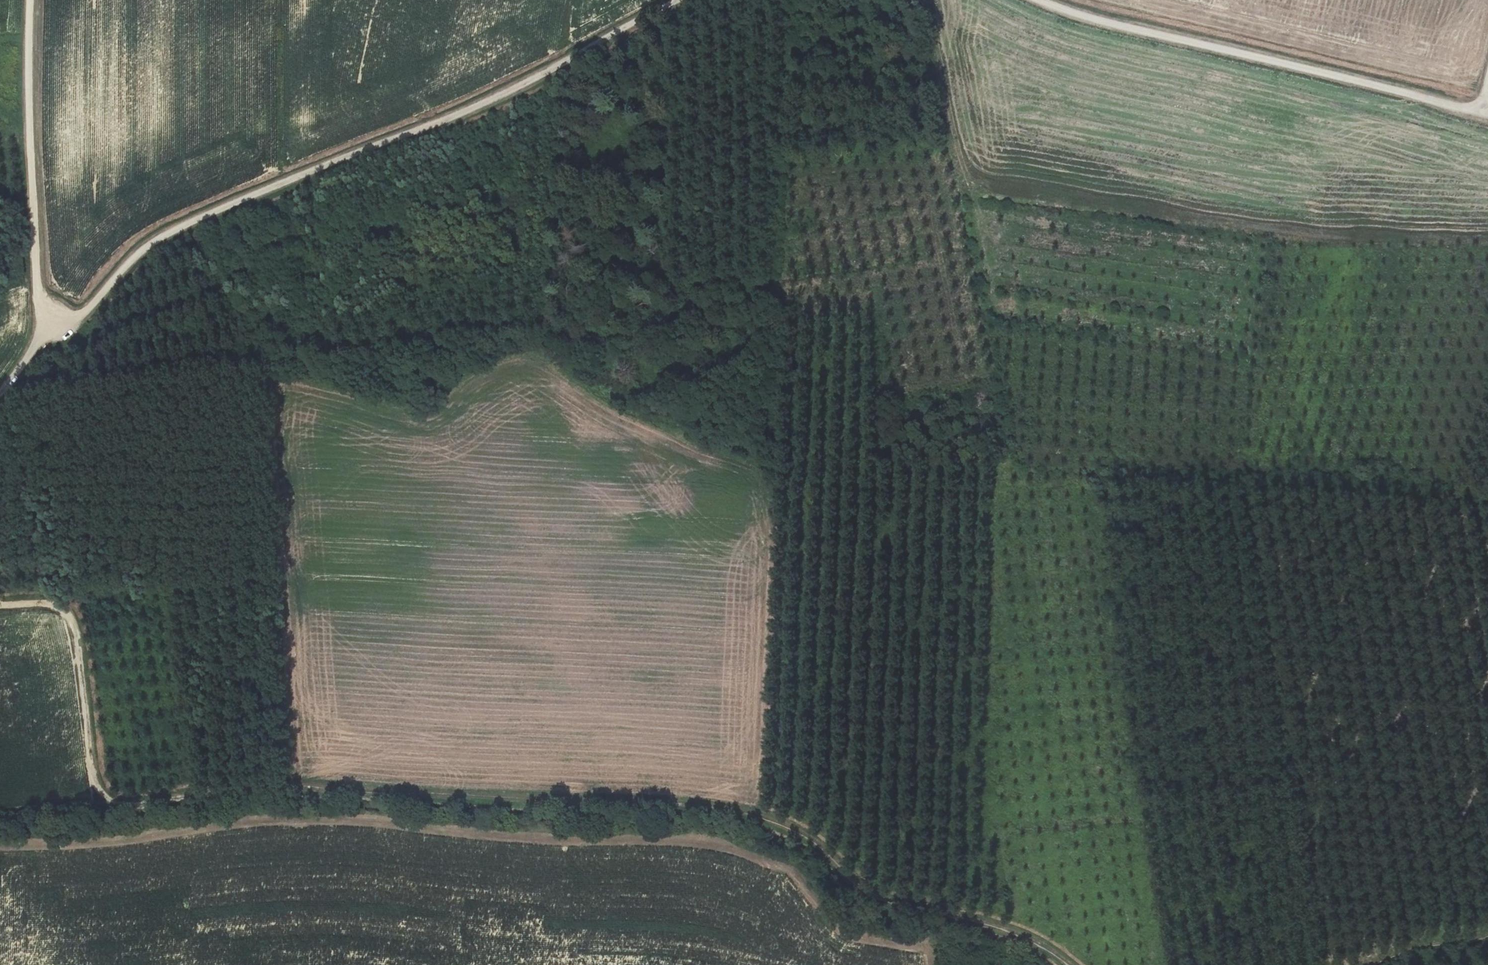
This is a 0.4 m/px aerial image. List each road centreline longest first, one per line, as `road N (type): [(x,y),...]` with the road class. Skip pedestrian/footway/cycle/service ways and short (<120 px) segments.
road 1 (track): [(1066,964),(999,931),(867,889),(812,842),(741,810),(312,788),(154,802),(100,798),(70,617),(56,604),(0,605)]
road 2 (track): [(54,319),(80,316),(132,258),(175,230),(510,90),(678,0)]
road 3 (track): [(1039,0),(1483,112)]
road 4 (track): [(54,319),(37,289),(30,0)]
road 5 (track): [(1487,935),(1372,964)]

